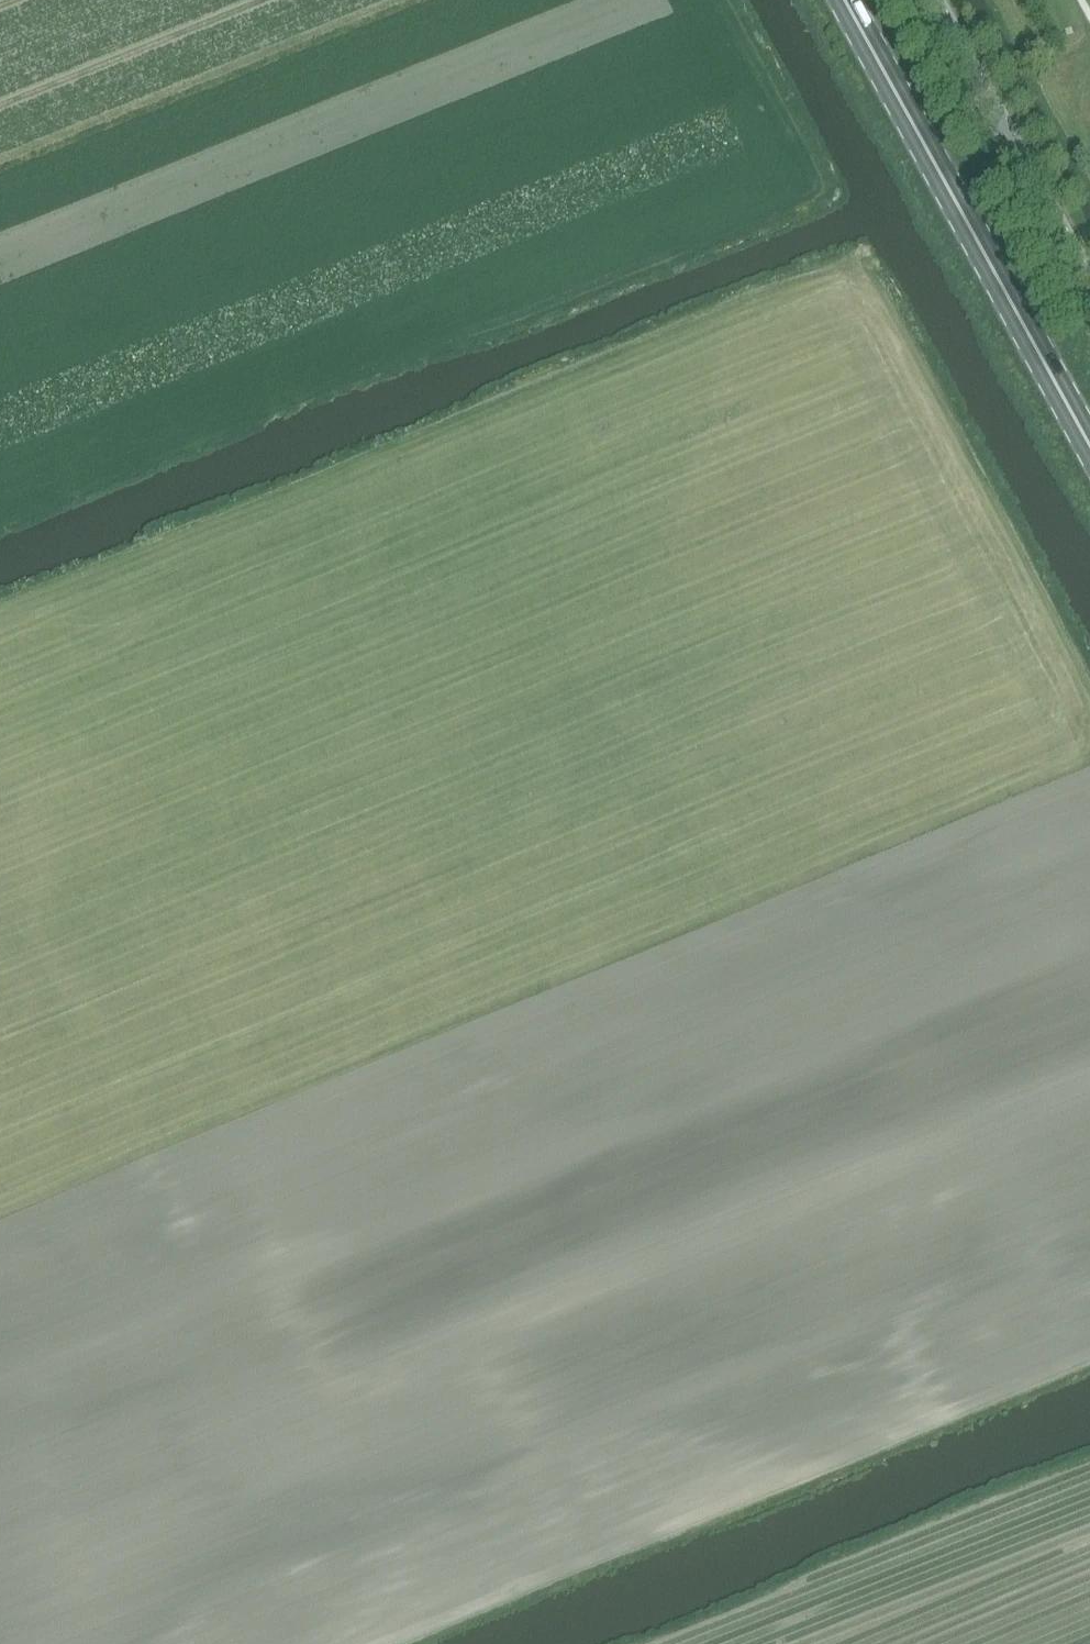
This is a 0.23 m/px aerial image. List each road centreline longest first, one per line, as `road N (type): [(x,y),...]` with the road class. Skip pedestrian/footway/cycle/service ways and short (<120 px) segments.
road 1 (primary): [(1089,425),(852,0)]
road 2 (unclassified): [(1089,252),(950,0)]

